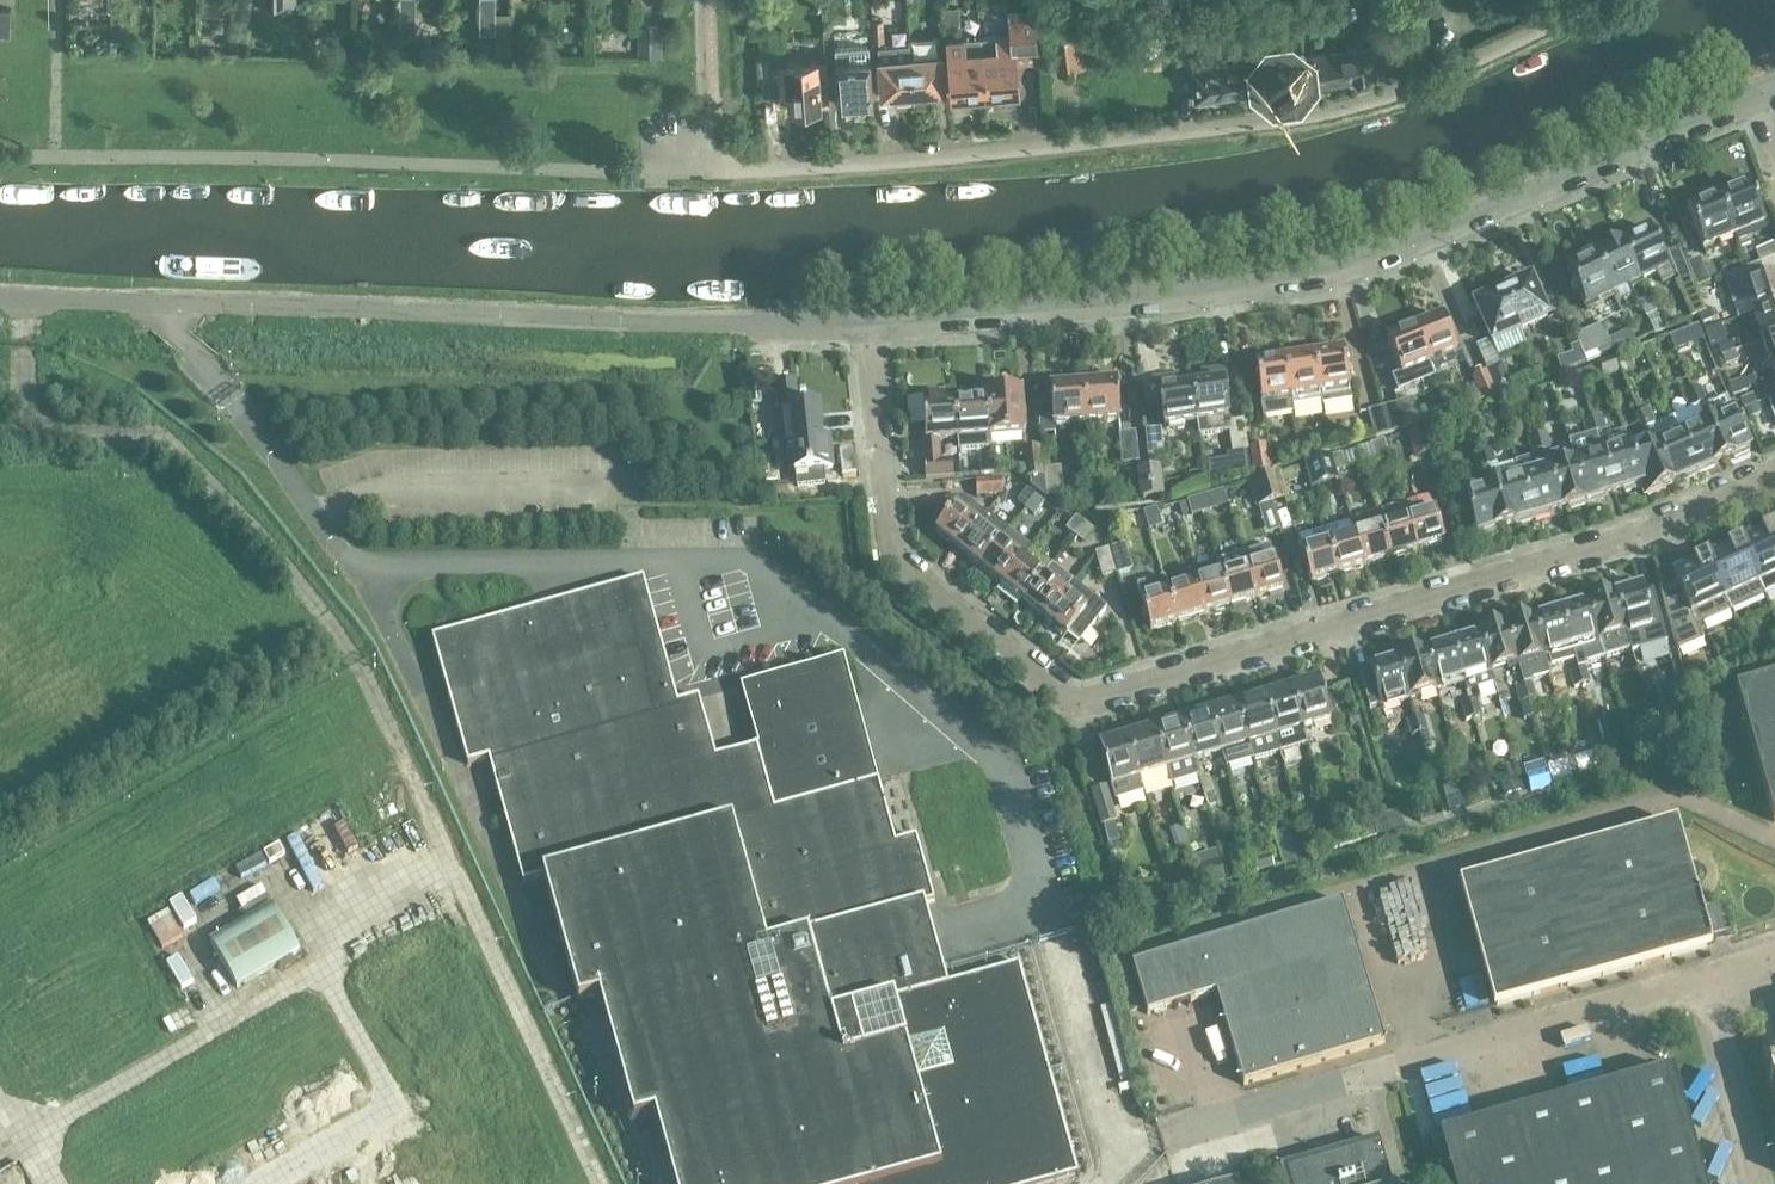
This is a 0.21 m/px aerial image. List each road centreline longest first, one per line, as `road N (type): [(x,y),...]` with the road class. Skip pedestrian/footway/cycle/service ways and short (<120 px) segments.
road 1 (unclassified): [(170,306),(369,576),(747,555),(1008,771),(1118,1150),(1706,979)]
road 2 (residential): [(1774,482),(1720,512),(1340,629),(1074,698),(893,553),(865,321)]
road 3 (residential): [(659,176),(895,160),(1303,117),(1402,91),(1597,0)]
road 4 (residential): [(865,321),(1192,299),(1336,268),(1478,223),(1766,92)]
road 5 (unclassified): [(463,889),(358,663),(271,547),(169,445),(61,438),(28,414),(32,304)]
road 6 (unclassified): [(764,326),(170,306)]
road 7 (unclassified): [(21,1143),(321,971)]
road 8 (unclassified): [(601,1183),(463,889)]
road 9 (unclassified): [(266,1183),(397,1108),(321,971)]
road 10 (unclassified): [(1763,1183),(1706,979)]
road 11 (unclassified): [(321,971),(463,889)]
road 12 (unclassified): [(170,306),(32,304)]
road 13 (unclassified): [(321,971),(261,864)]

